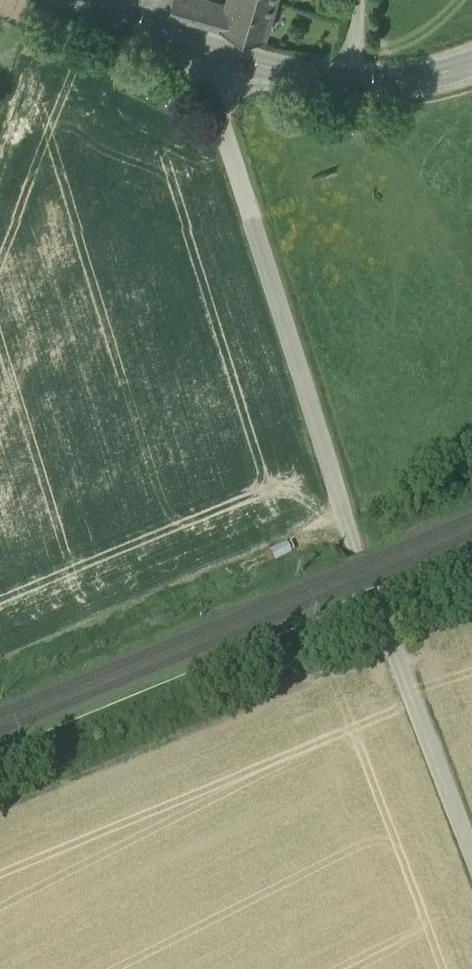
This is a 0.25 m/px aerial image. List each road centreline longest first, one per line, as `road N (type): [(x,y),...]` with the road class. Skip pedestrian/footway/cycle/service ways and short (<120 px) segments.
road 1 (residential): [(403,653),(355,543),(213,99),(226,60)]
road 2 (track): [(0,827),(407,662)]
road 3 (secondary): [(226,60),(385,87),(471,66)]
road 4 (residential): [(403,653),(471,839)]
road 5 (secondary): [(80,0),(226,60)]

